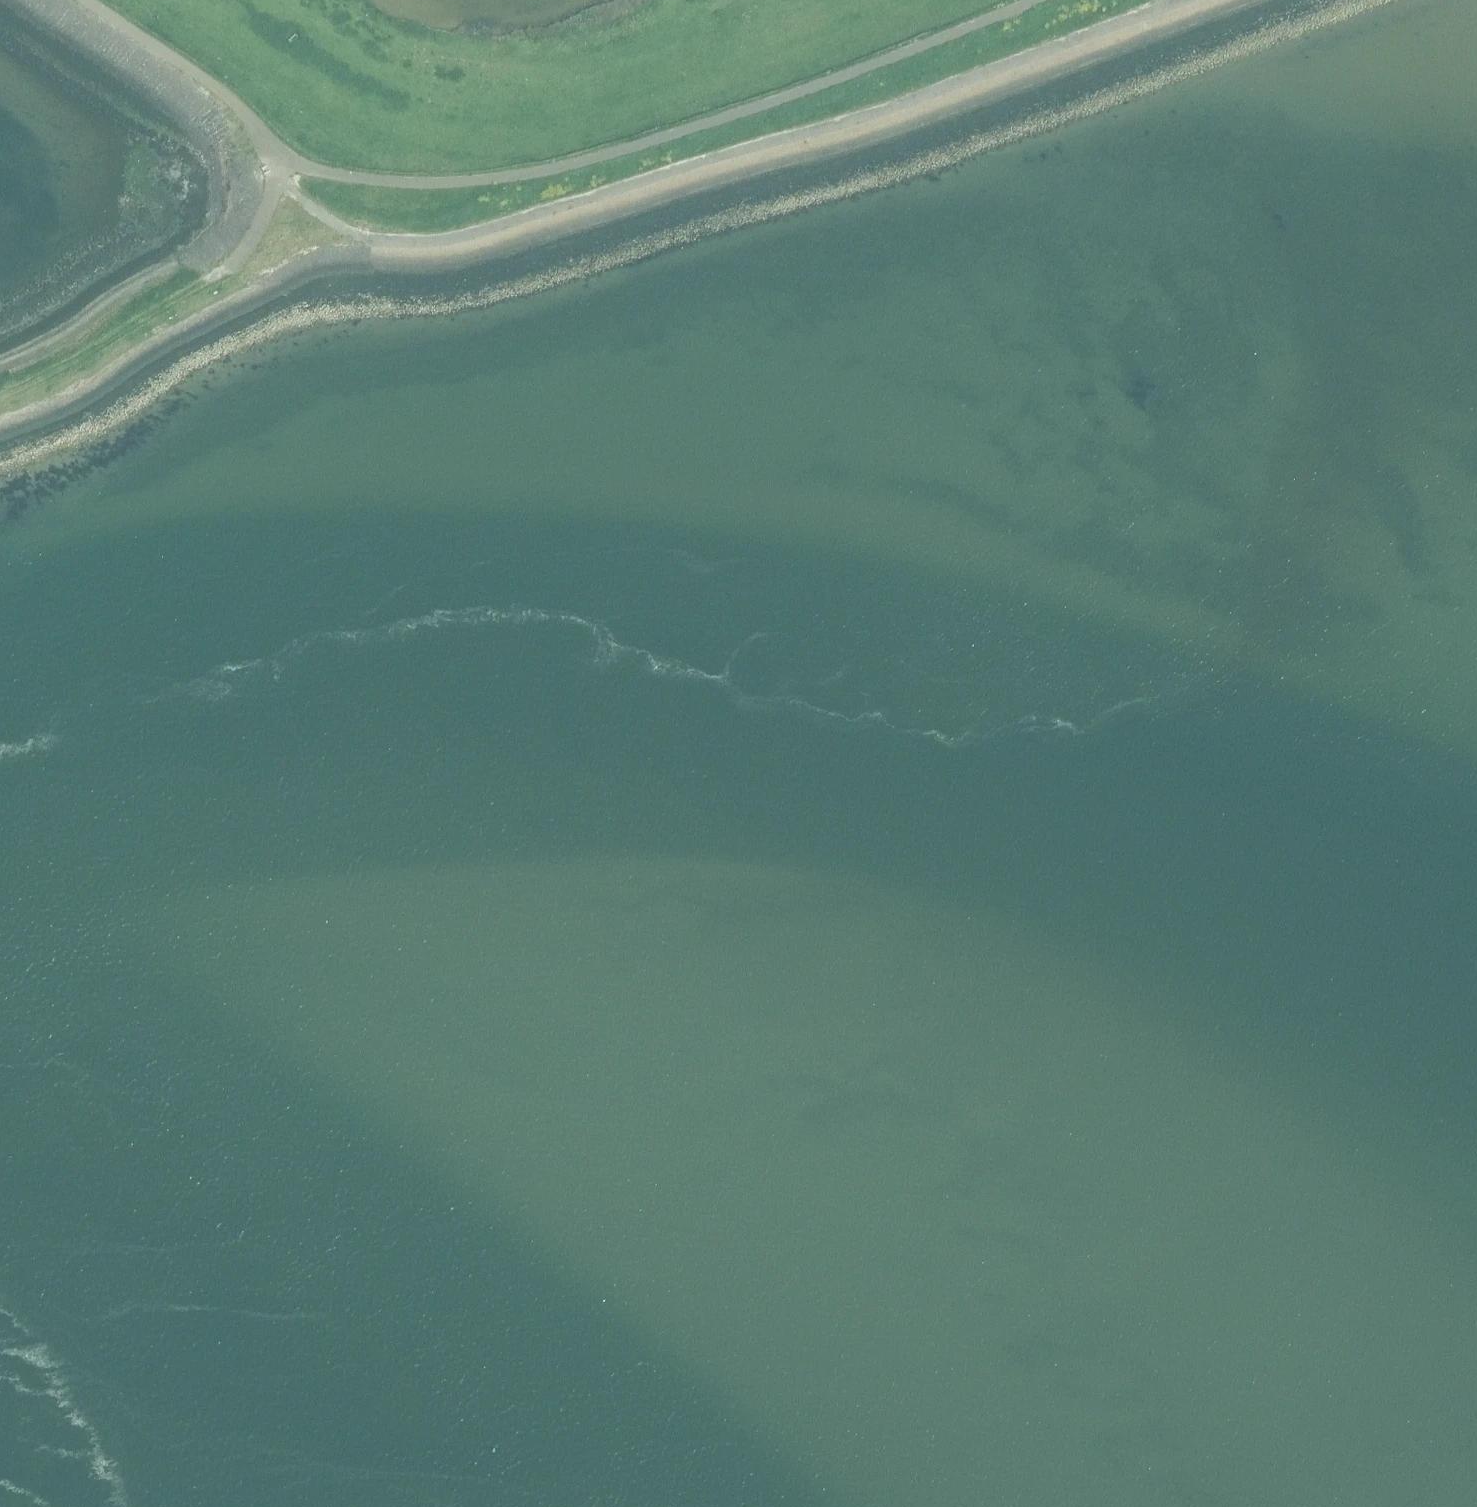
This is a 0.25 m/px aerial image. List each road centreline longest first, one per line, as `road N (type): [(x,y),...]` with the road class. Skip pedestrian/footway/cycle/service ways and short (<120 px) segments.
road 1 (track): [(0,389),(223,269)]

